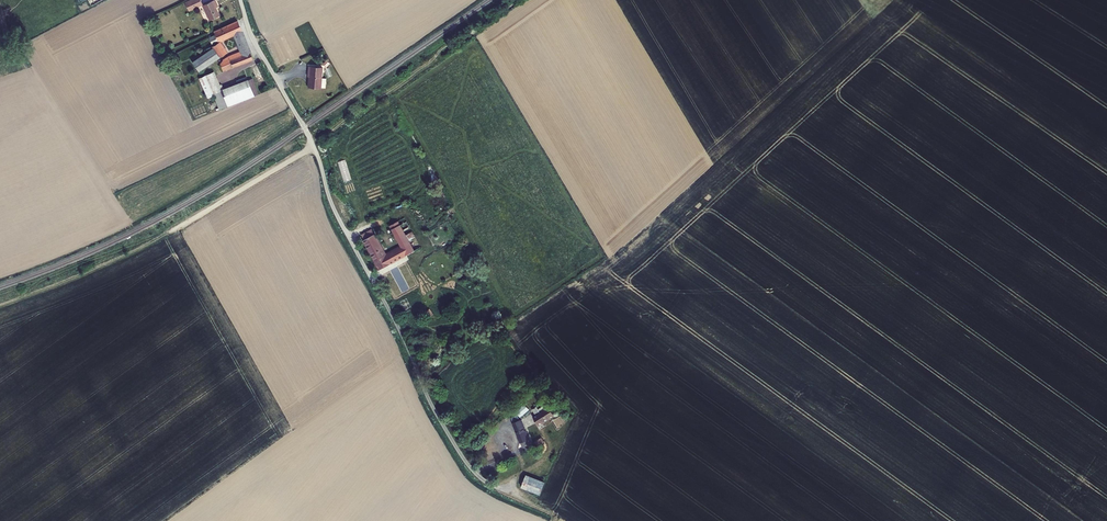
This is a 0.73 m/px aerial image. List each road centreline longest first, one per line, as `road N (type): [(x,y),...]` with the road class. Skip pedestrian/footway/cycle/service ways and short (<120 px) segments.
road 1 (unclassified): [(240,0),(431,404),(474,472),(512,493)]
road 2 (track): [(169,233),(313,146)]

